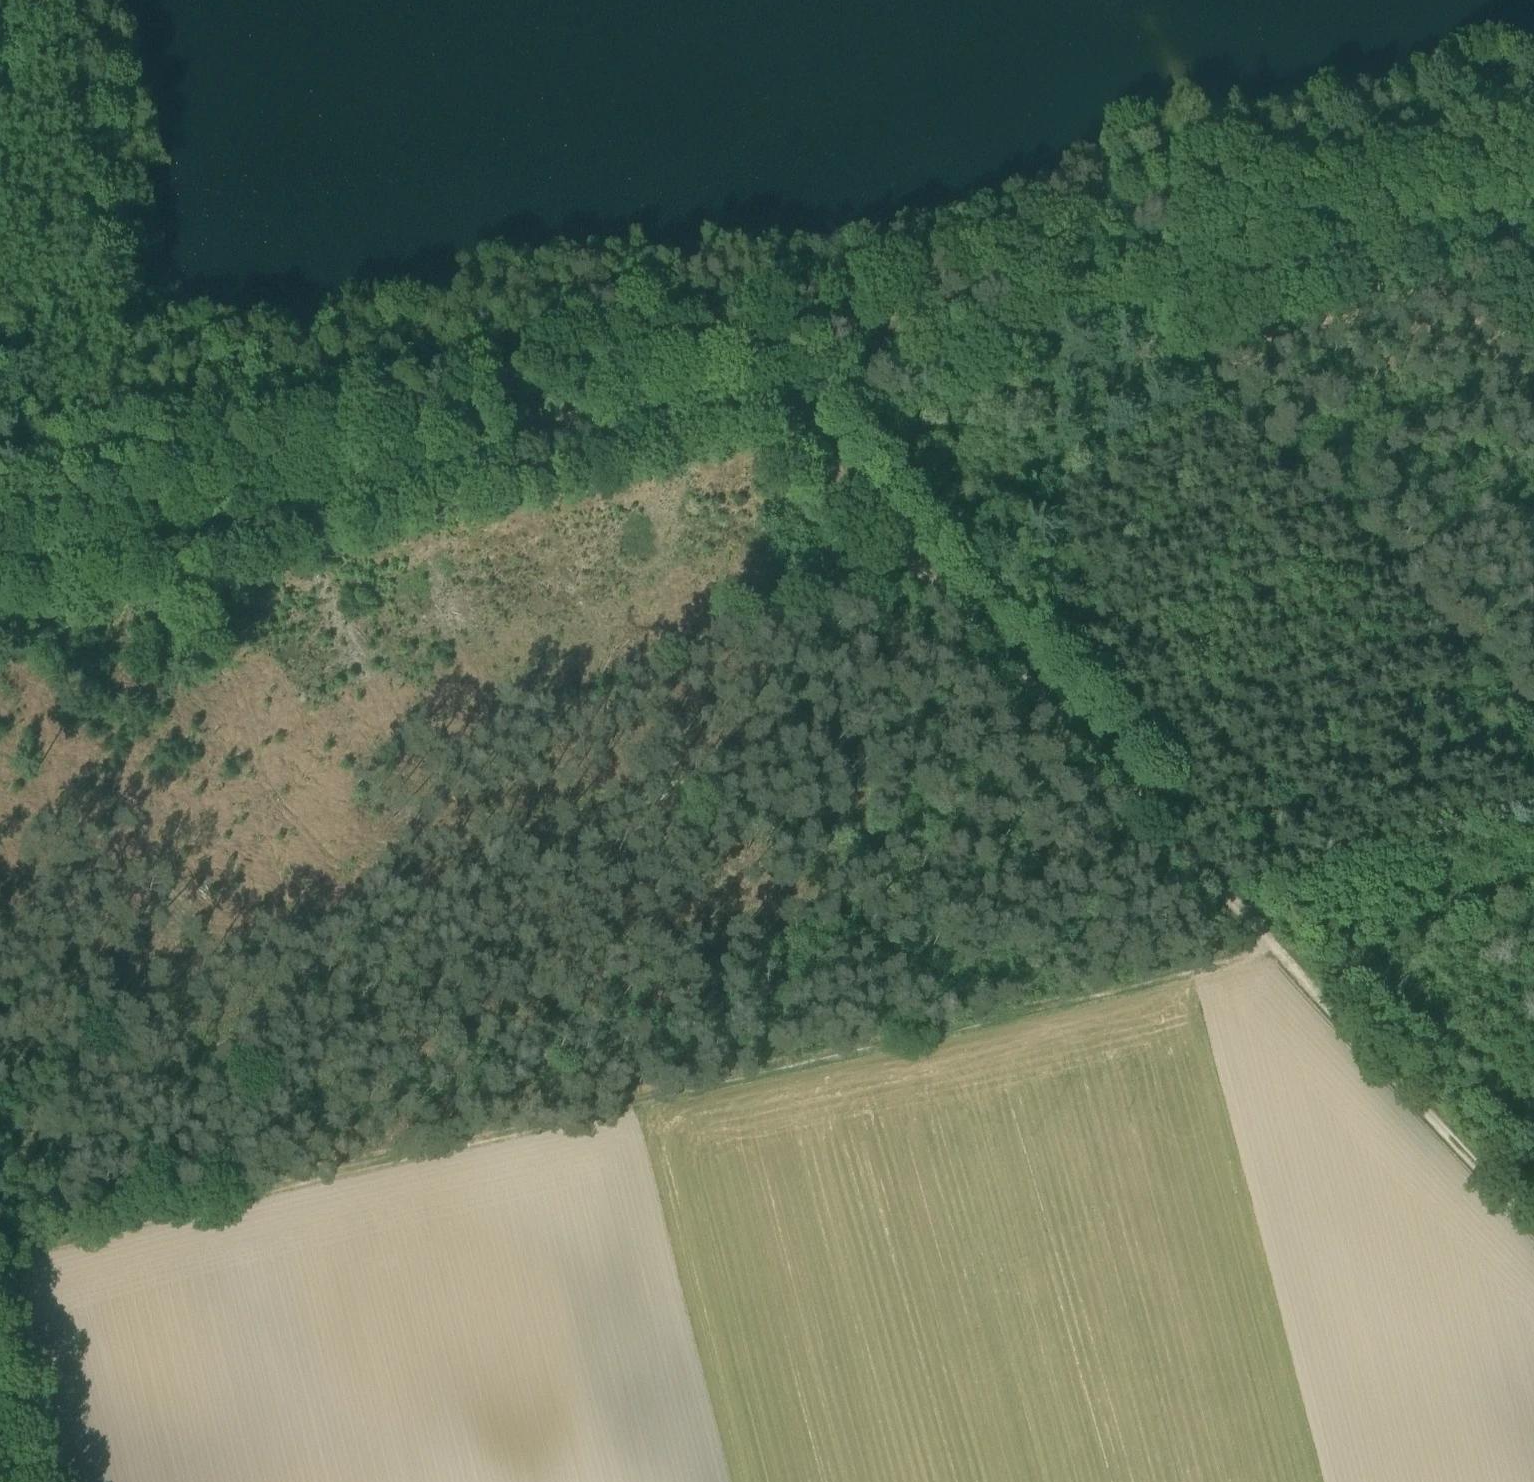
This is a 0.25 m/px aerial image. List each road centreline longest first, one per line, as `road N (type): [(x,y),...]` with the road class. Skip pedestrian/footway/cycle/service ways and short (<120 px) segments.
road 1 (unclassified): [(1533,210),(175,553),(0,582)]
road 2 (track): [(786,394),(814,472),(1533,1228)]

